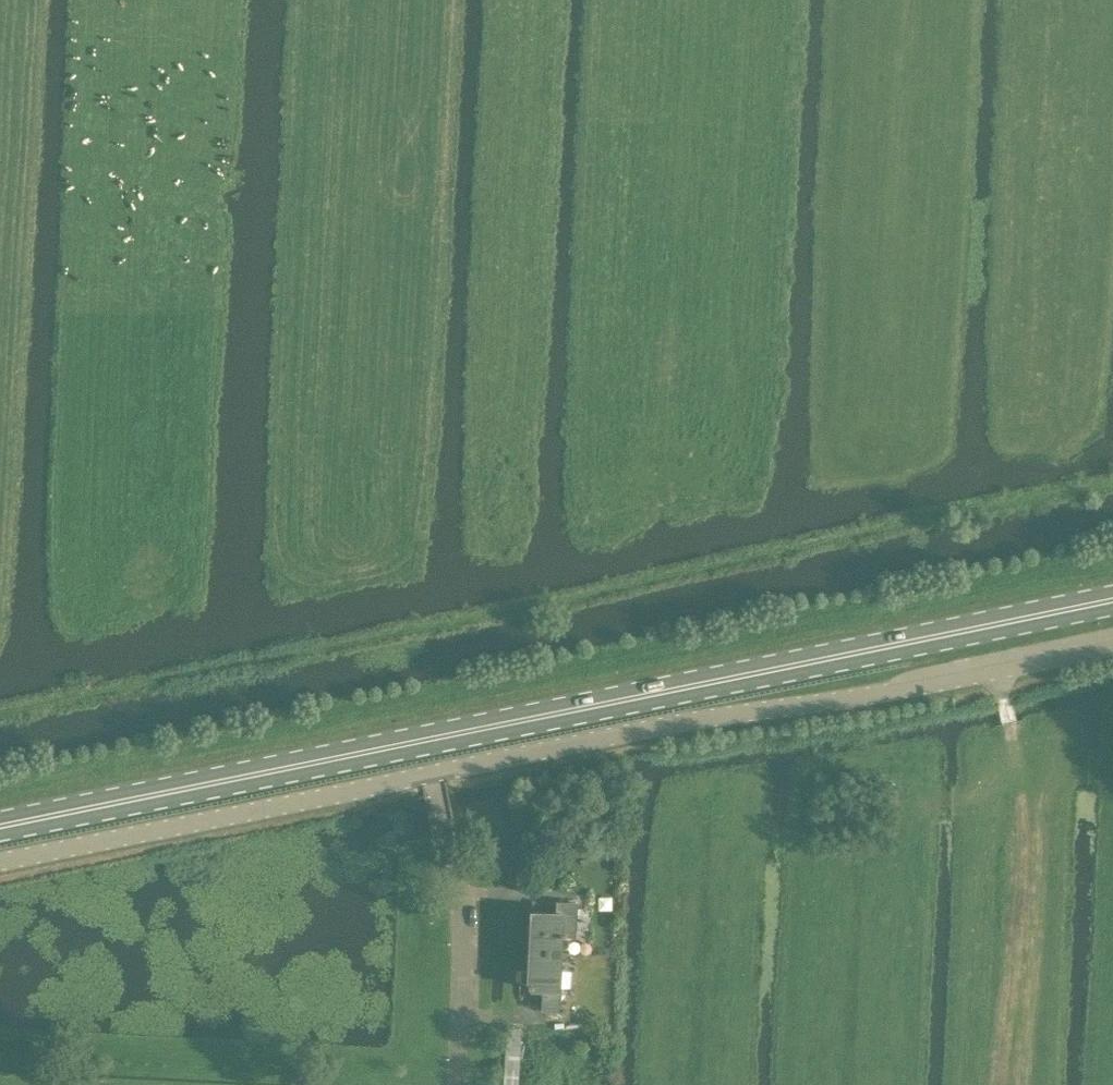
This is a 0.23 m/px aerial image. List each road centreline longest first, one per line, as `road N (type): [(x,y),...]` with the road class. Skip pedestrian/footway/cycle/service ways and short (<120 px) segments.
road 1 (unclassified): [(1112,639),(0,859)]
road 2 (primary): [(0,817),(1112,599)]

